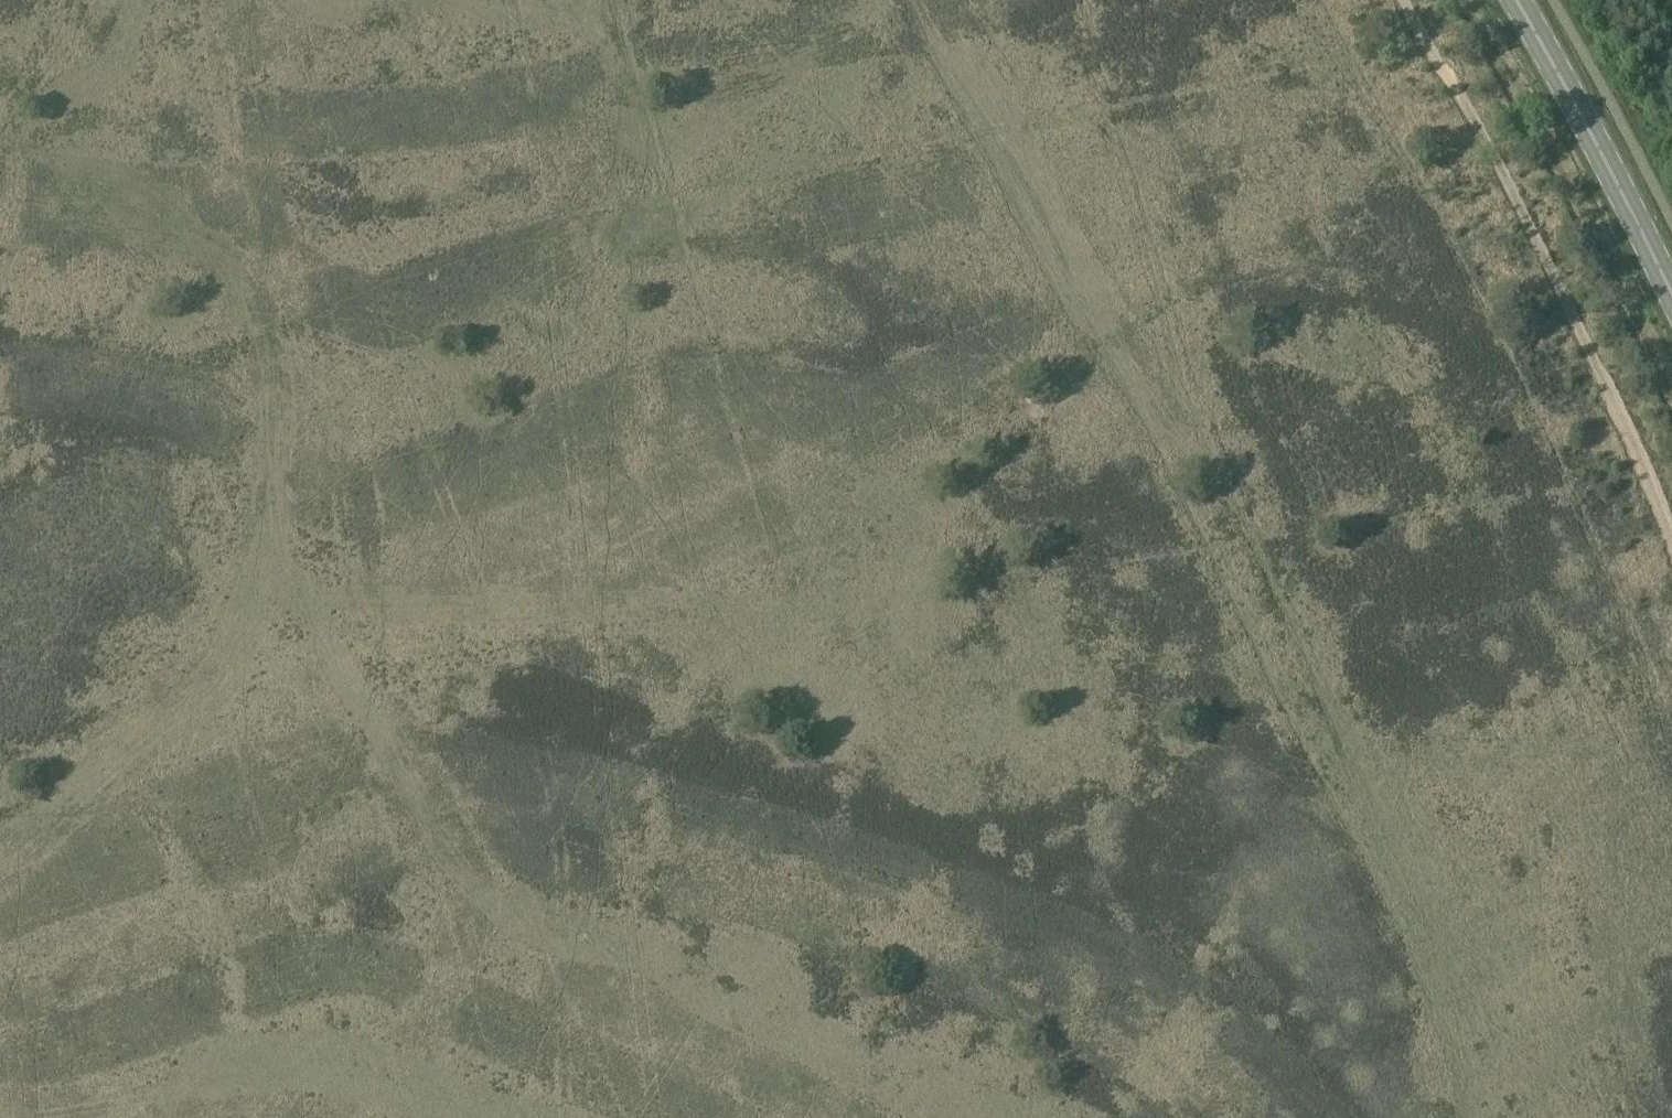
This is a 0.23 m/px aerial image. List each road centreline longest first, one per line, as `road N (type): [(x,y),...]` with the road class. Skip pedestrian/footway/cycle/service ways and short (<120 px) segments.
road 1 (track): [(1671,542),(1612,396),(1404,0)]
road 2 (primary): [(1671,302),(1517,0)]

